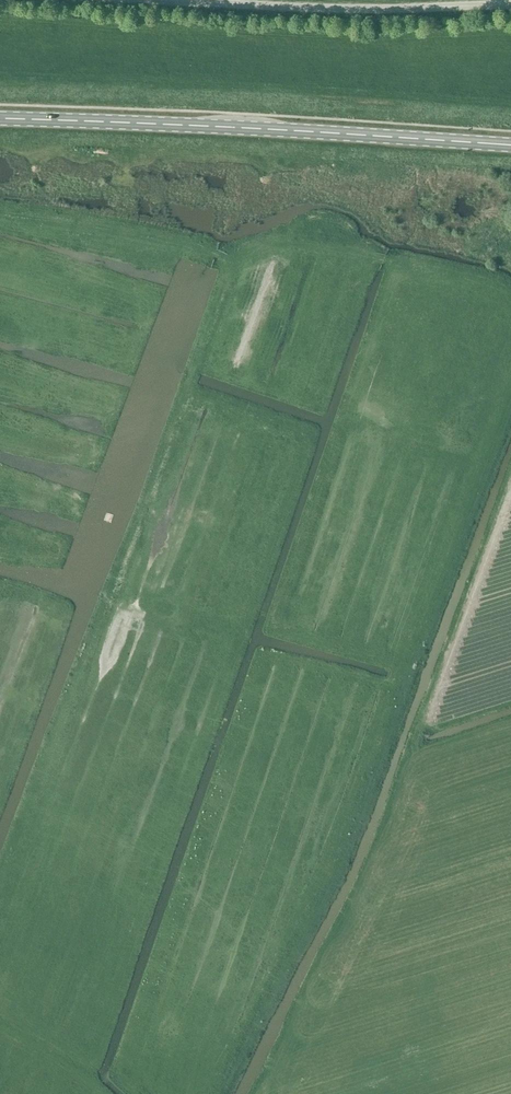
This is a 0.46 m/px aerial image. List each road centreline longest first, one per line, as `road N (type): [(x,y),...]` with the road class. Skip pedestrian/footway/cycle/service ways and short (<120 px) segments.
road 1 (primary): [(510,144),(0,118)]
road 2 (unclassified): [(510,7),(138,0)]

